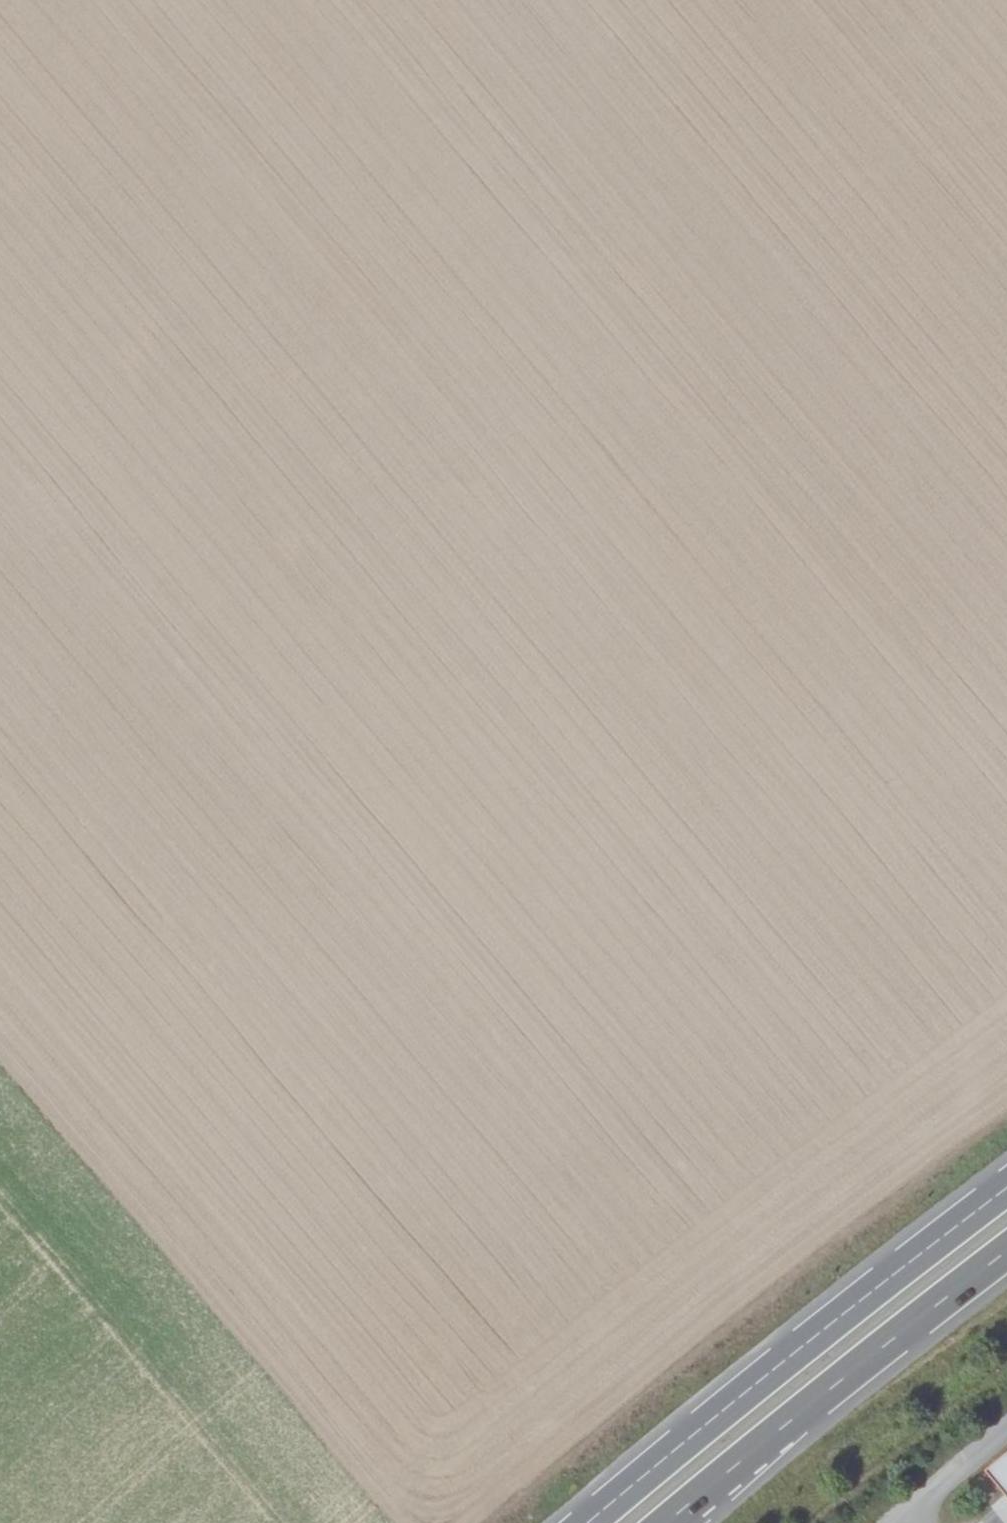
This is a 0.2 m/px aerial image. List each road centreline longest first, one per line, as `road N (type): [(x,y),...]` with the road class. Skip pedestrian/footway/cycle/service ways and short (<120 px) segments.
road 1 (trunk): [(1006,1189),(589,1522)]
road 2 (trunk): [(665,1522),(1006,1252)]

